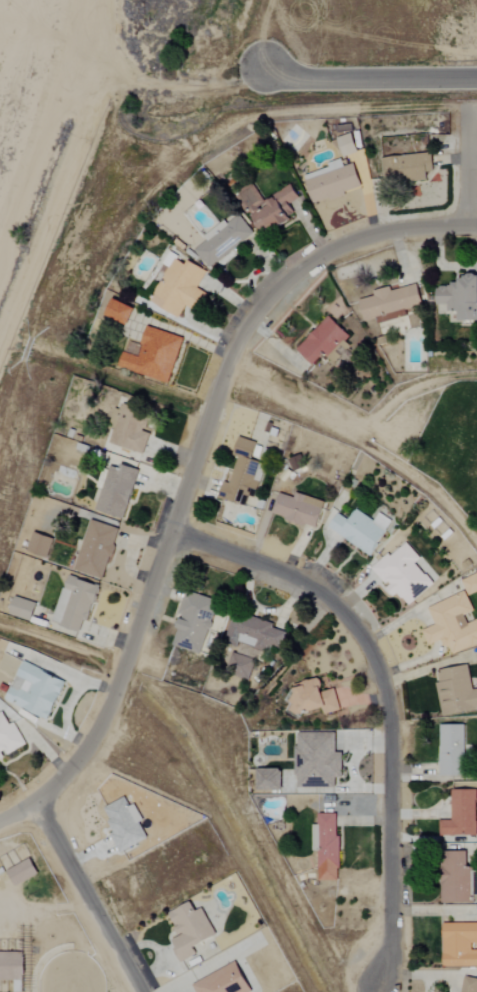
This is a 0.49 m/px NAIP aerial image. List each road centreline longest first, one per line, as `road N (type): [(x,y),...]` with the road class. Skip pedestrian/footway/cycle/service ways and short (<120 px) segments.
road 1 (residential): [(40,801),(104,718),(227,354),(303,260),(468,226)]
road 2 (residential): [(382,986),(394,825),(390,707),(364,639),(295,573),(170,533)]
road 3 (residential): [(144,991),(40,801)]
road 4 (residential): [(269,77),(476,76)]

